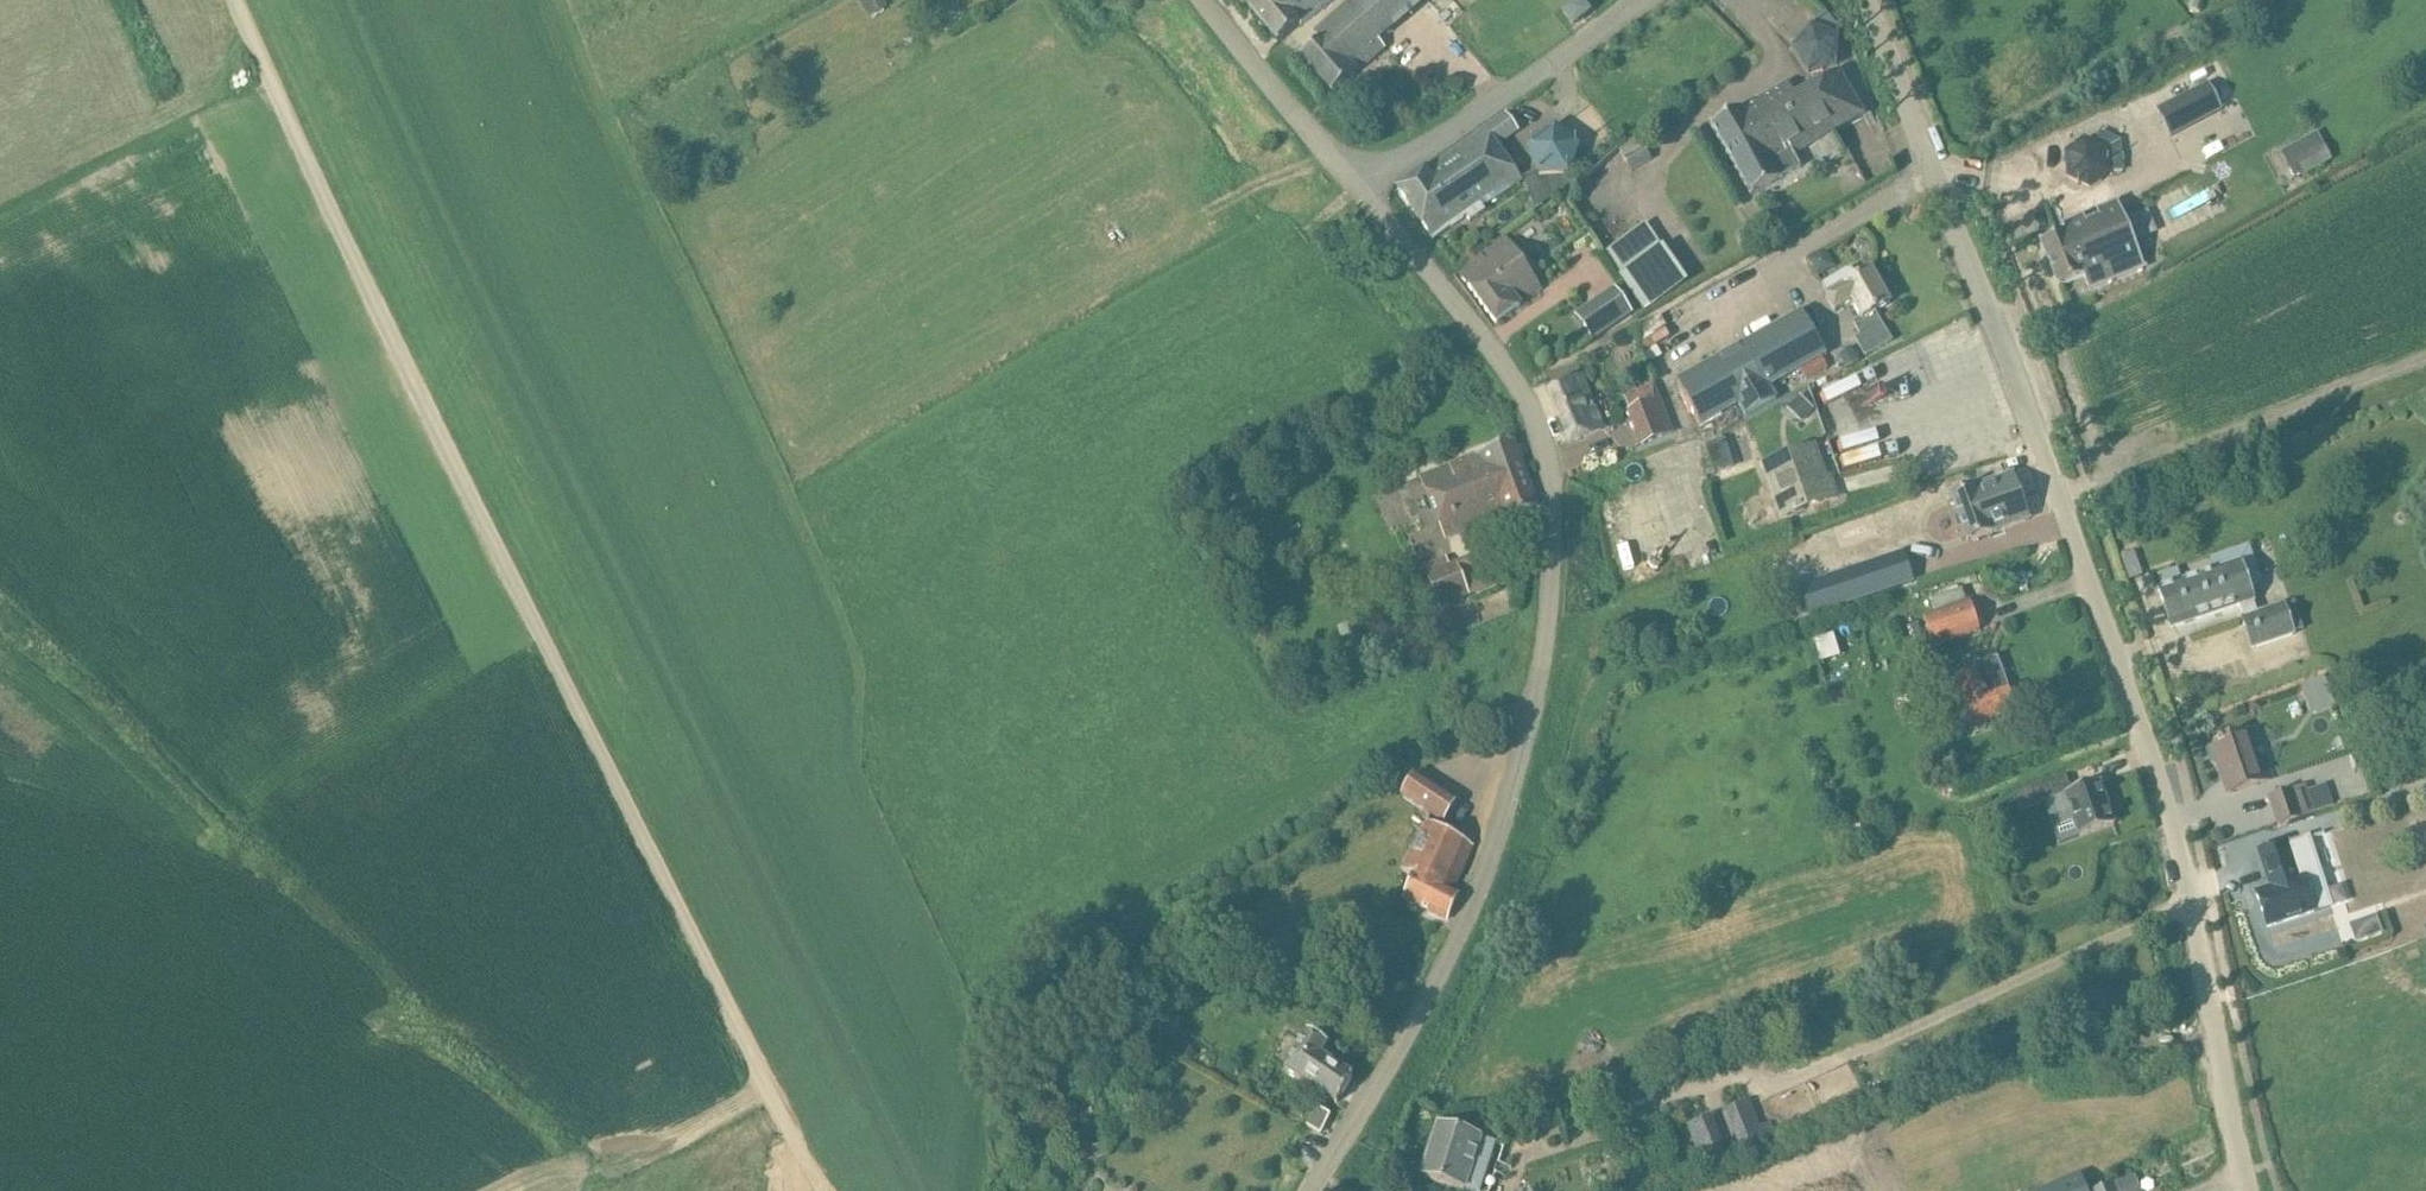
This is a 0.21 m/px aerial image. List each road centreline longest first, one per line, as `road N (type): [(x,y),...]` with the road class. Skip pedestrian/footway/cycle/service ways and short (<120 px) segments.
road 1 (track): [(911,1190),(537,433),(340,0)]
road 2 (residential): [(2250,1190),(2154,767),(1865,0)]
road 3 (unclassified): [(1315,1190),(1472,911),(1524,750),(1554,542),(1551,471),(1524,399),(1365,190)]
road 4 (track): [(2109,472),(2425,361)]
road 5 (unclassified): [(1365,190),(1635,0)]
road 6 (unclassified): [(1365,190),(1203,0)]
road 7 (track): [(2060,335),(2109,472),(2085,486)]

